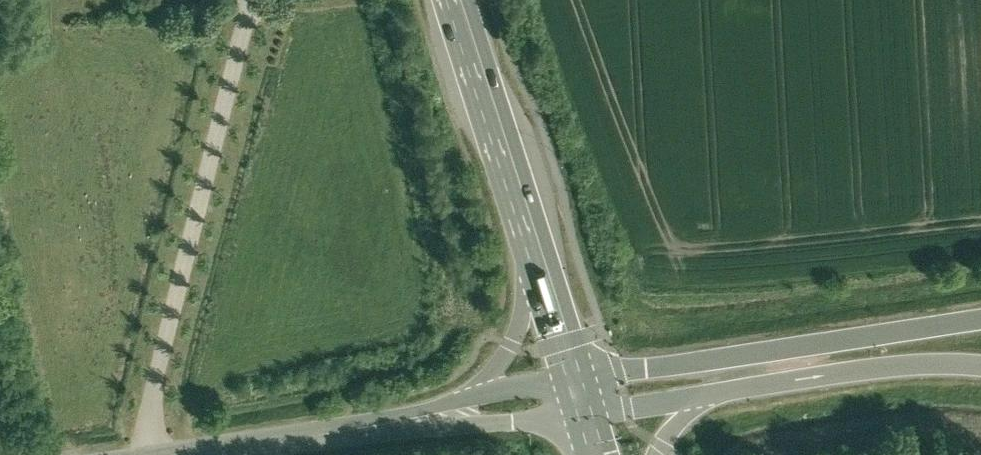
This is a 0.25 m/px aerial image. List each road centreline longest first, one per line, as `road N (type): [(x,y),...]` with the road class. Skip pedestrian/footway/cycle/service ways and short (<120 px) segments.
road 1 (motorway): [(980,319),(618,372),(577,394)]
road 2 (primary): [(536,263),(456,0)]
road 3 (motorway): [(723,393),(877,368),(980,367)]
road 4 (unclassified): [(189,454),(430,419)]
road 5 (primary): [(536,263),(504,359),(481,387),(430,419)]
road 6 (motorway): [(577,394),(626,408),(723,393)]
road 7 (unclassified): [(430,419),(577,394)]
road 8 (primary): [(577,394),(536,263)]

